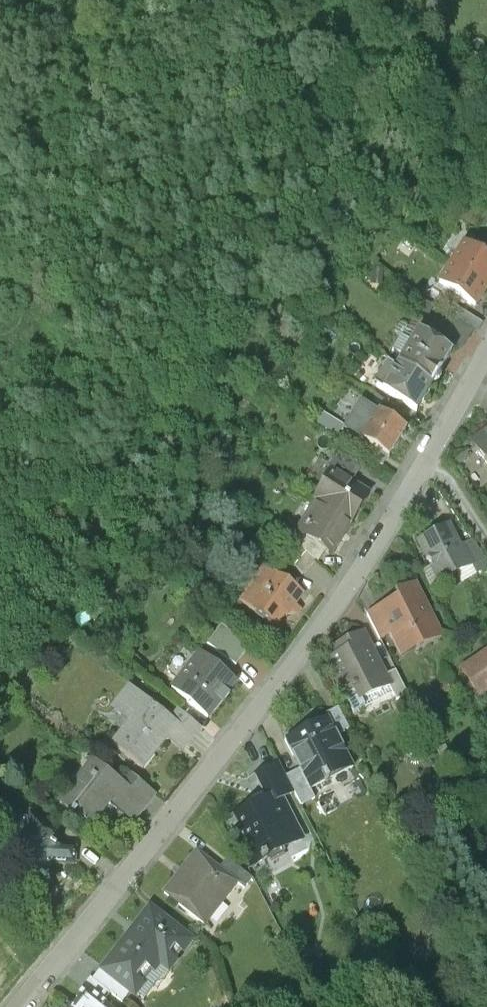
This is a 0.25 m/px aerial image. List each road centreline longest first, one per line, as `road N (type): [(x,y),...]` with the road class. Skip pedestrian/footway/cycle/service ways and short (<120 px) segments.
road 1 (residential): [(19,1006),(313,636),(380,537),(486,347)]

